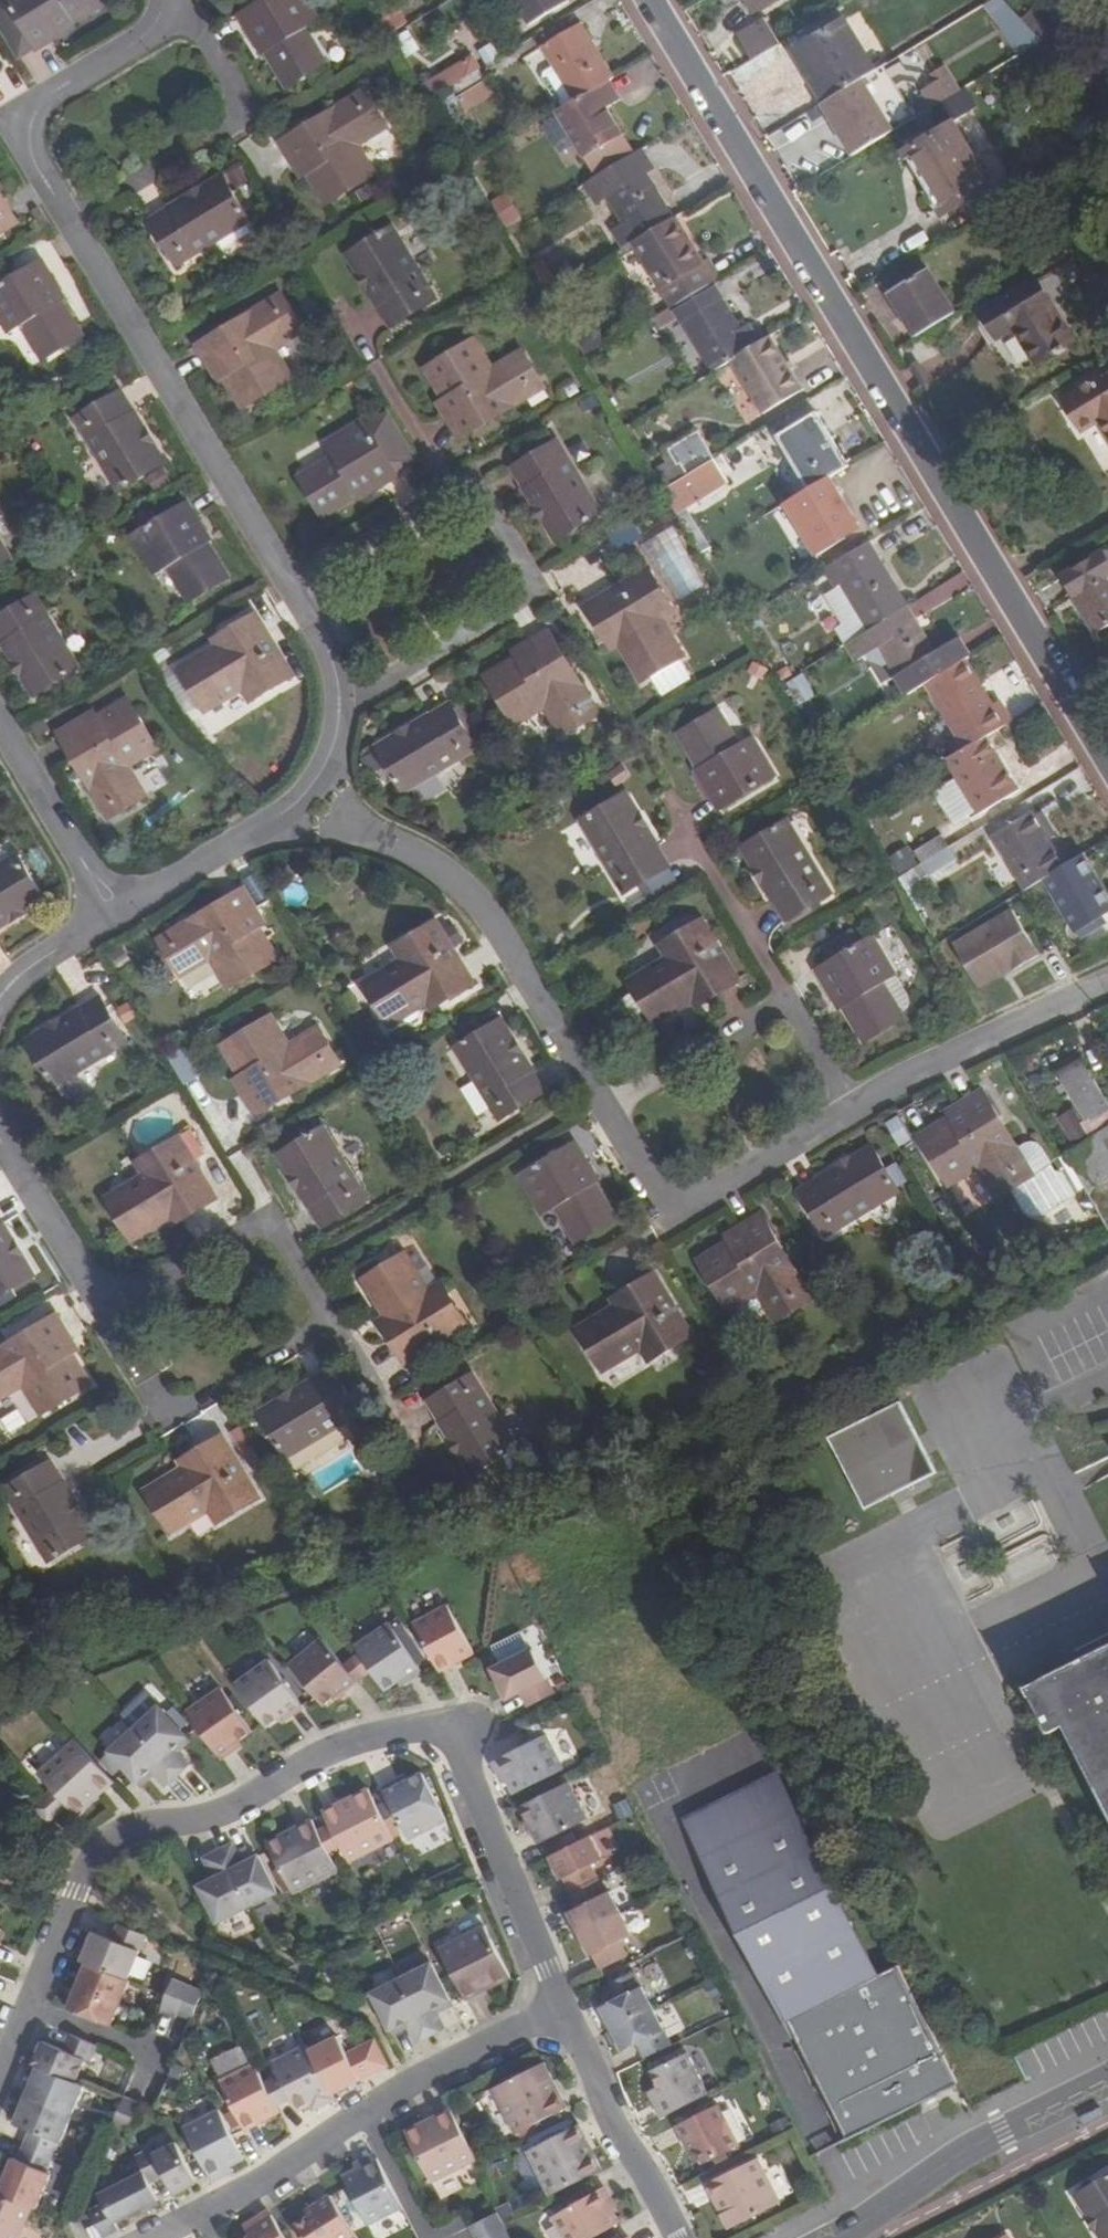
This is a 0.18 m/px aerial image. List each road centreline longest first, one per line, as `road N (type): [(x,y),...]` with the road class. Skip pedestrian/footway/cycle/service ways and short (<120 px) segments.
road 1 (residential): [(372,841),(435,873),(490,929),(664,1217),(935,1060),(1107,981)]
road 2 (tertiary): [(650,0),(1107,760)]
road 3 (residential): [(555,2006),(451,1737),(427,1729),(318,1756),(218,1812),(126,1832),(96,1851),(70,1893),(27,2003)]
road 4 (residential): [(60,222),(287,589)]
road 5 (residential): [(99,1309),(165,1415),(320,1322),(259,1221)]
road 6 (residential): [(447,492),(461,483),(524,592),(332,705)]
road 7 (residential): [(332,705),(327,754),(302,800),(260,831),(105,913)]
road 8 (residential): [(60,222),(240,115),(186,9)]
road 9 (tertiary): [(831,2237),(963,2153),(1107,2079)]
road 10 (residential): [(186,9),(22,112),(18,142),(60,222)]
road 11 (residential): [(676,2237),(555,2006)]
road 12 (residential): [(447,492),(323,286)]
road 13 (residential): [(555,2006),(358,2112)]
road 14 (residential): [(105,913),(0,735)]
road 15 (residential): [(358,2112),(273,2170),(196,2209)]
road 16 (residential): [(287,589),(447,492)]
road 17 (residential): [(0,1151),(99,1309)]
road 18 (residential): [(259,1221),(99,1309)]
road 19 (residential): [(420,2237),(358,2112)]
road 20 (residential): [(154,2059),(27,2003)]
road 21 (residential): [(105,913),(0,996)]
road 22 (residential): [(287,589),(327,663),(332,705)]

